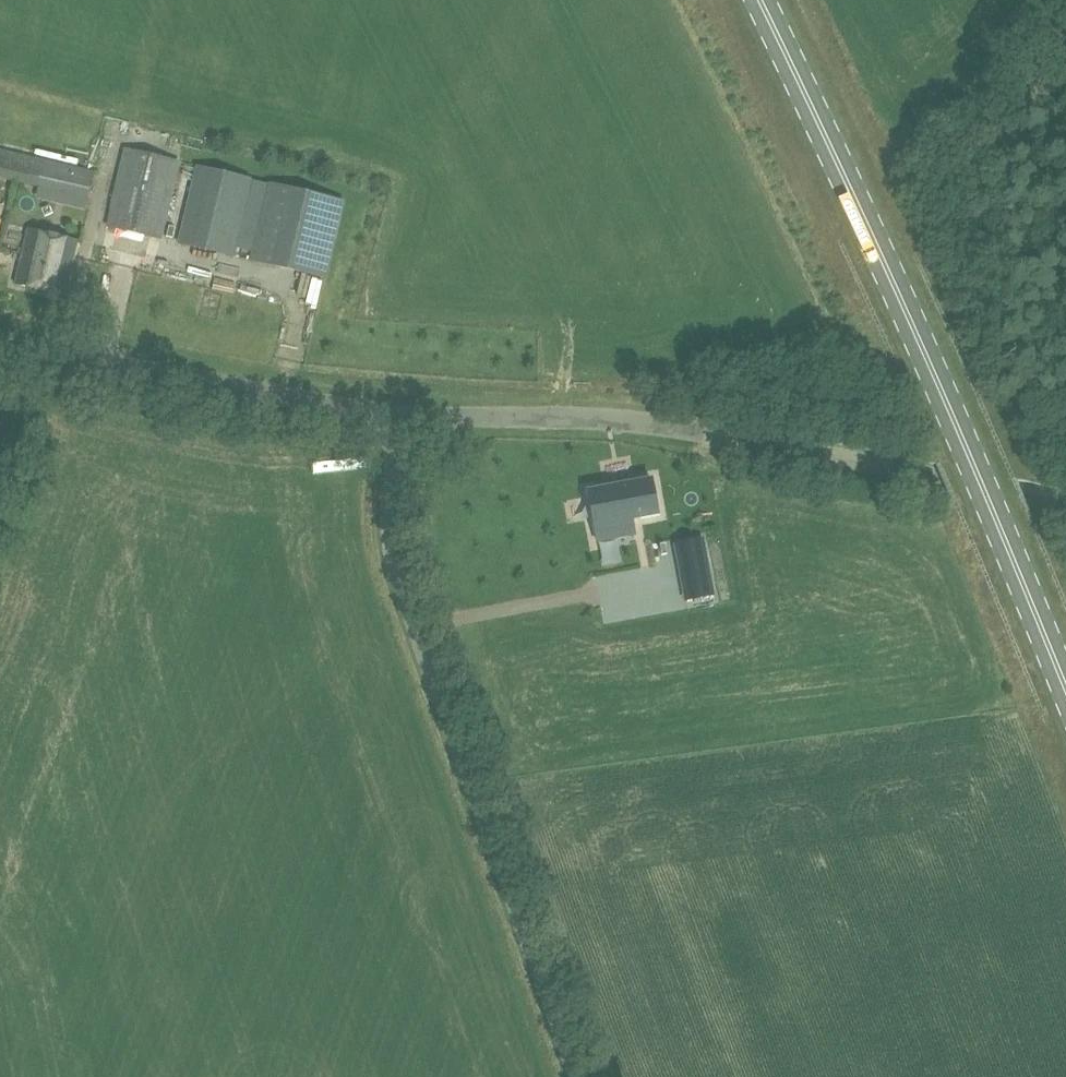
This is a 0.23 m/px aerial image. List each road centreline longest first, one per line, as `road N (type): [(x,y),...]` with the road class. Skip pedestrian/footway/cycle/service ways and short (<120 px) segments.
road 1 (primary): [(1065,692),(1001,528),(760,0)]
road 2 (unclassified): [(577,1076),(401,586),(391,525),(400,414)]
road 3 (unclassified): [(1065,504),(953,490),(666,424),(400,414)]
road 4 (unclassified): [(400,414),(259,395),(0,342)]

